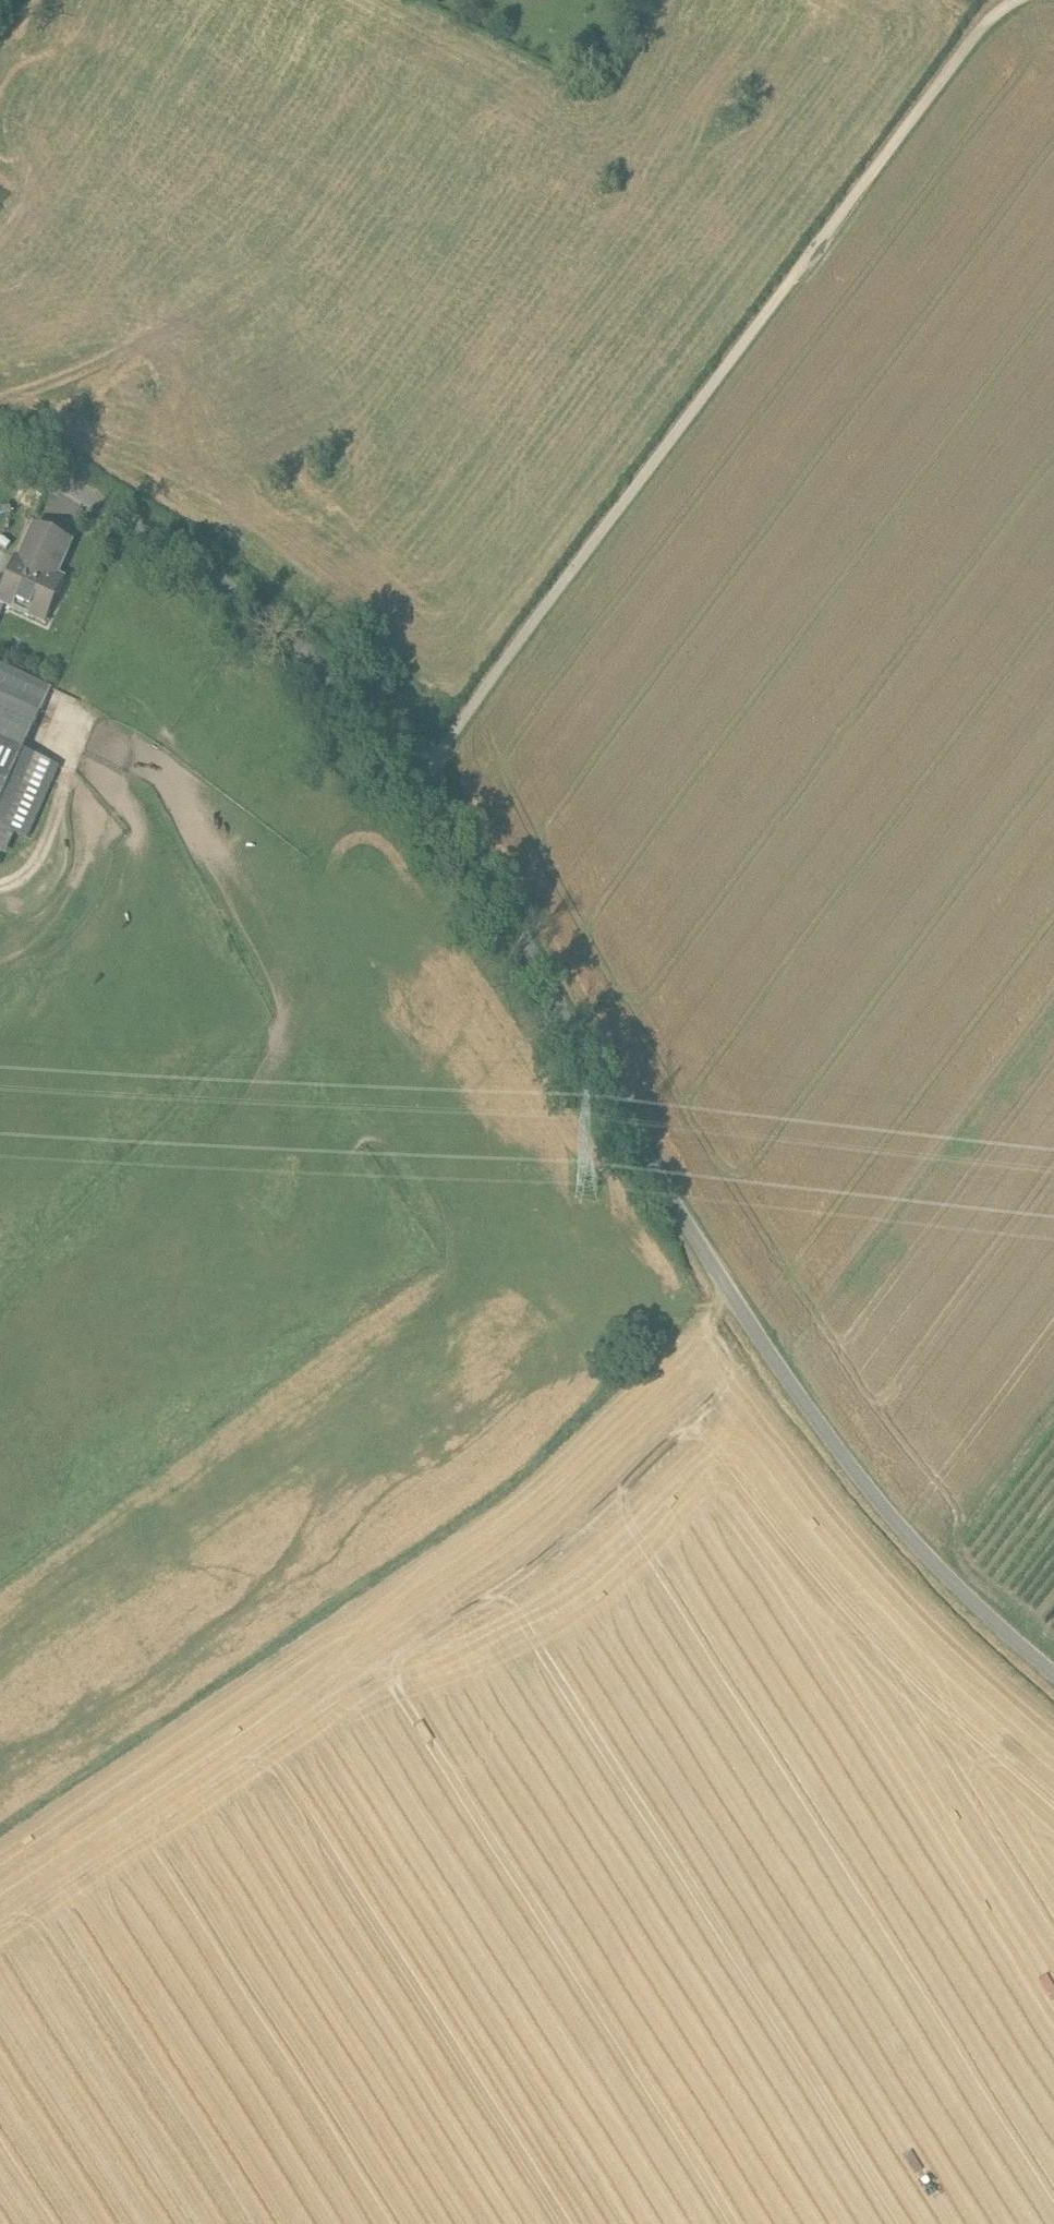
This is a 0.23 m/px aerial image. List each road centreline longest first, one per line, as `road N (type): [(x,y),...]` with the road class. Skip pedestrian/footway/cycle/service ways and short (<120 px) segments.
road 1 (unclassified): [(1053,1674),(908,1538),(849,1464),(774,1360),(437,808),(333,680),(232,586),(0,437)]
road 2 (track): [(416,779),(970,41),(1018,0)]

